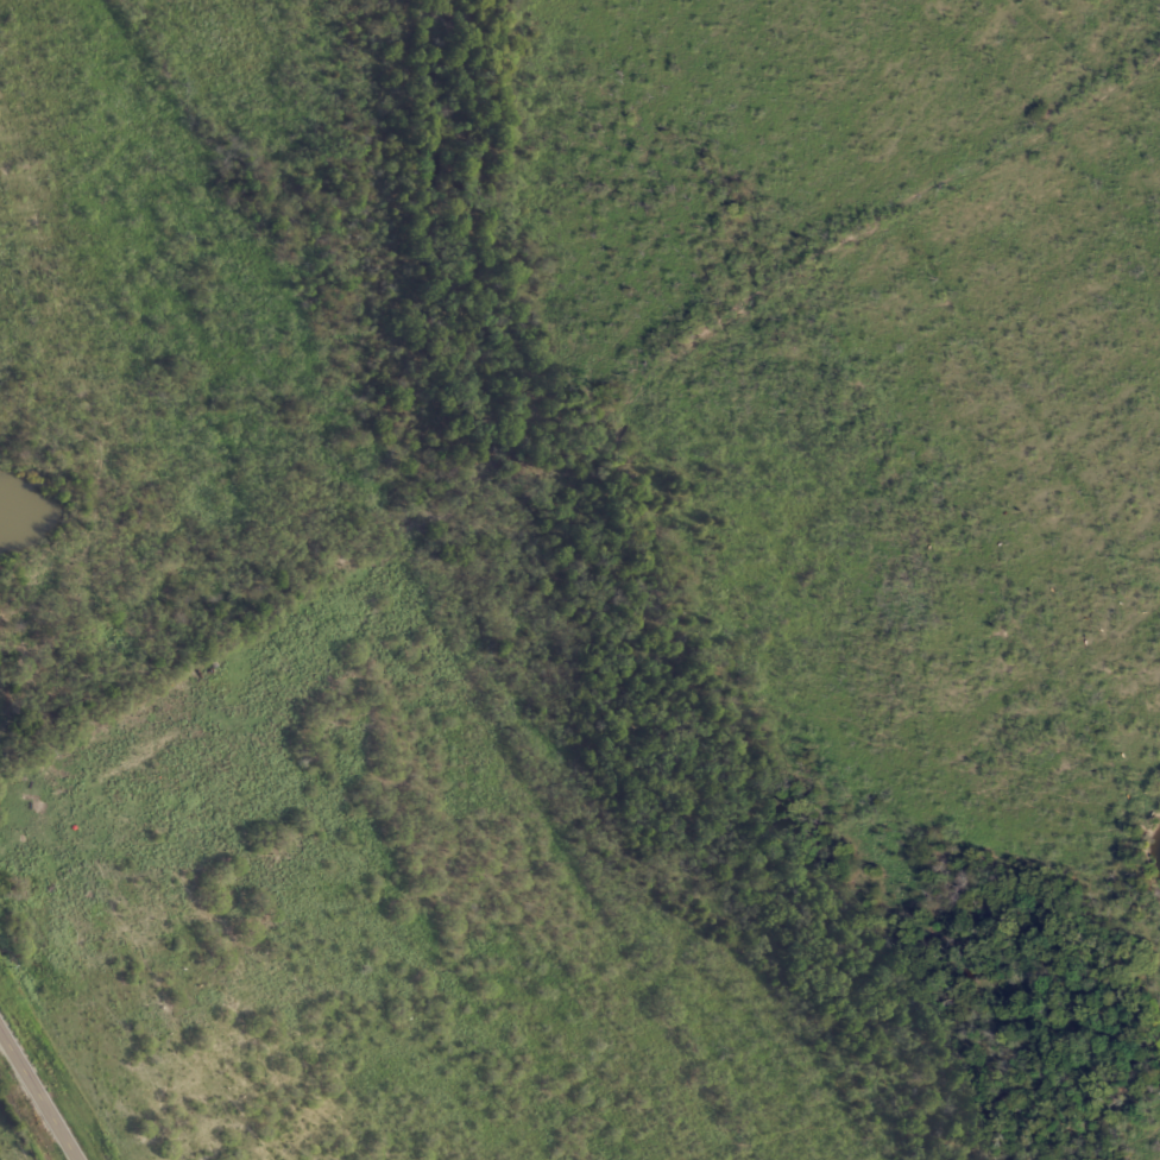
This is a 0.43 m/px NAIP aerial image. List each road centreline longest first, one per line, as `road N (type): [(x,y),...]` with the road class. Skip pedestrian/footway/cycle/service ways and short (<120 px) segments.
road 1 (secondary): [(80,1159),(0,1028)]

